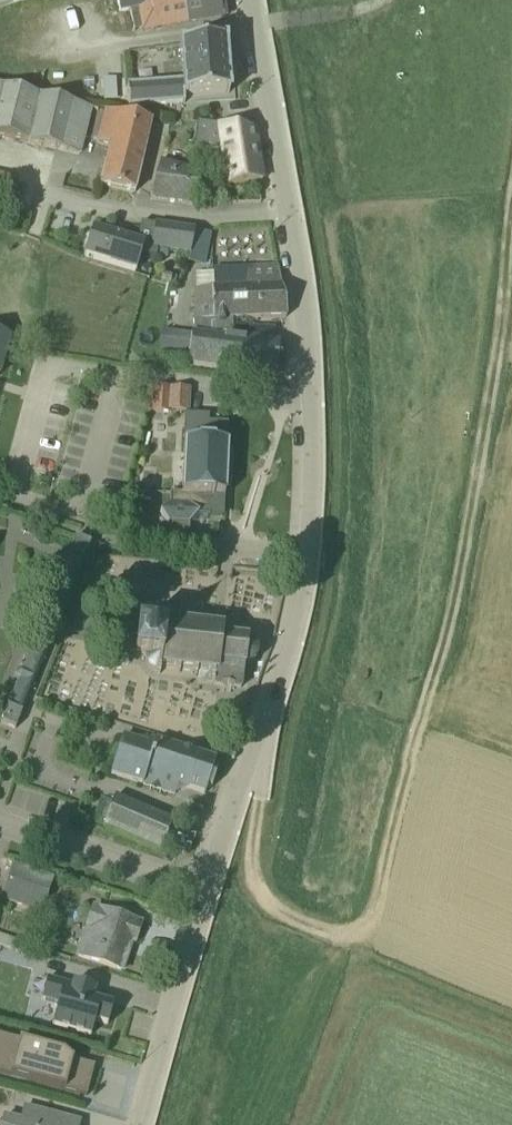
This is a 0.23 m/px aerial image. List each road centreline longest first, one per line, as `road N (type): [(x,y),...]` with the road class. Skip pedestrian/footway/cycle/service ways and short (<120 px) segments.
road 1 (residential): [(157,1071),(296,600),(309,400),(245,0)]
road 2 (track): [(255,824),(254,893),(272,915),(348,943),(366,921),(444,635),(496,371),(511,235)]
road 3 (track): [(251,33),(351,16),(389,0)]

